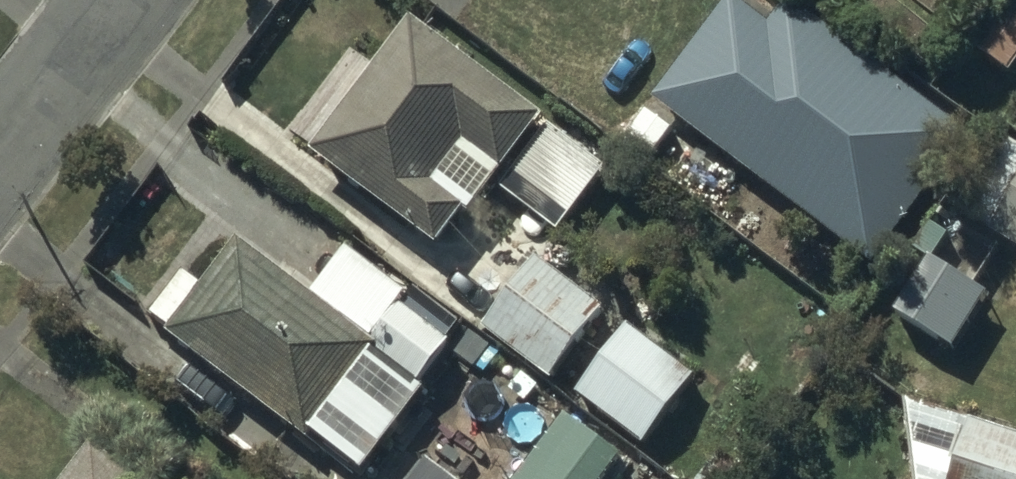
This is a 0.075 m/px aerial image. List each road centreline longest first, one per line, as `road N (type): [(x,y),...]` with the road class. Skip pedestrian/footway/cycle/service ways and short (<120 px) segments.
road 1 (residential): [(119,0),(0,152)]

